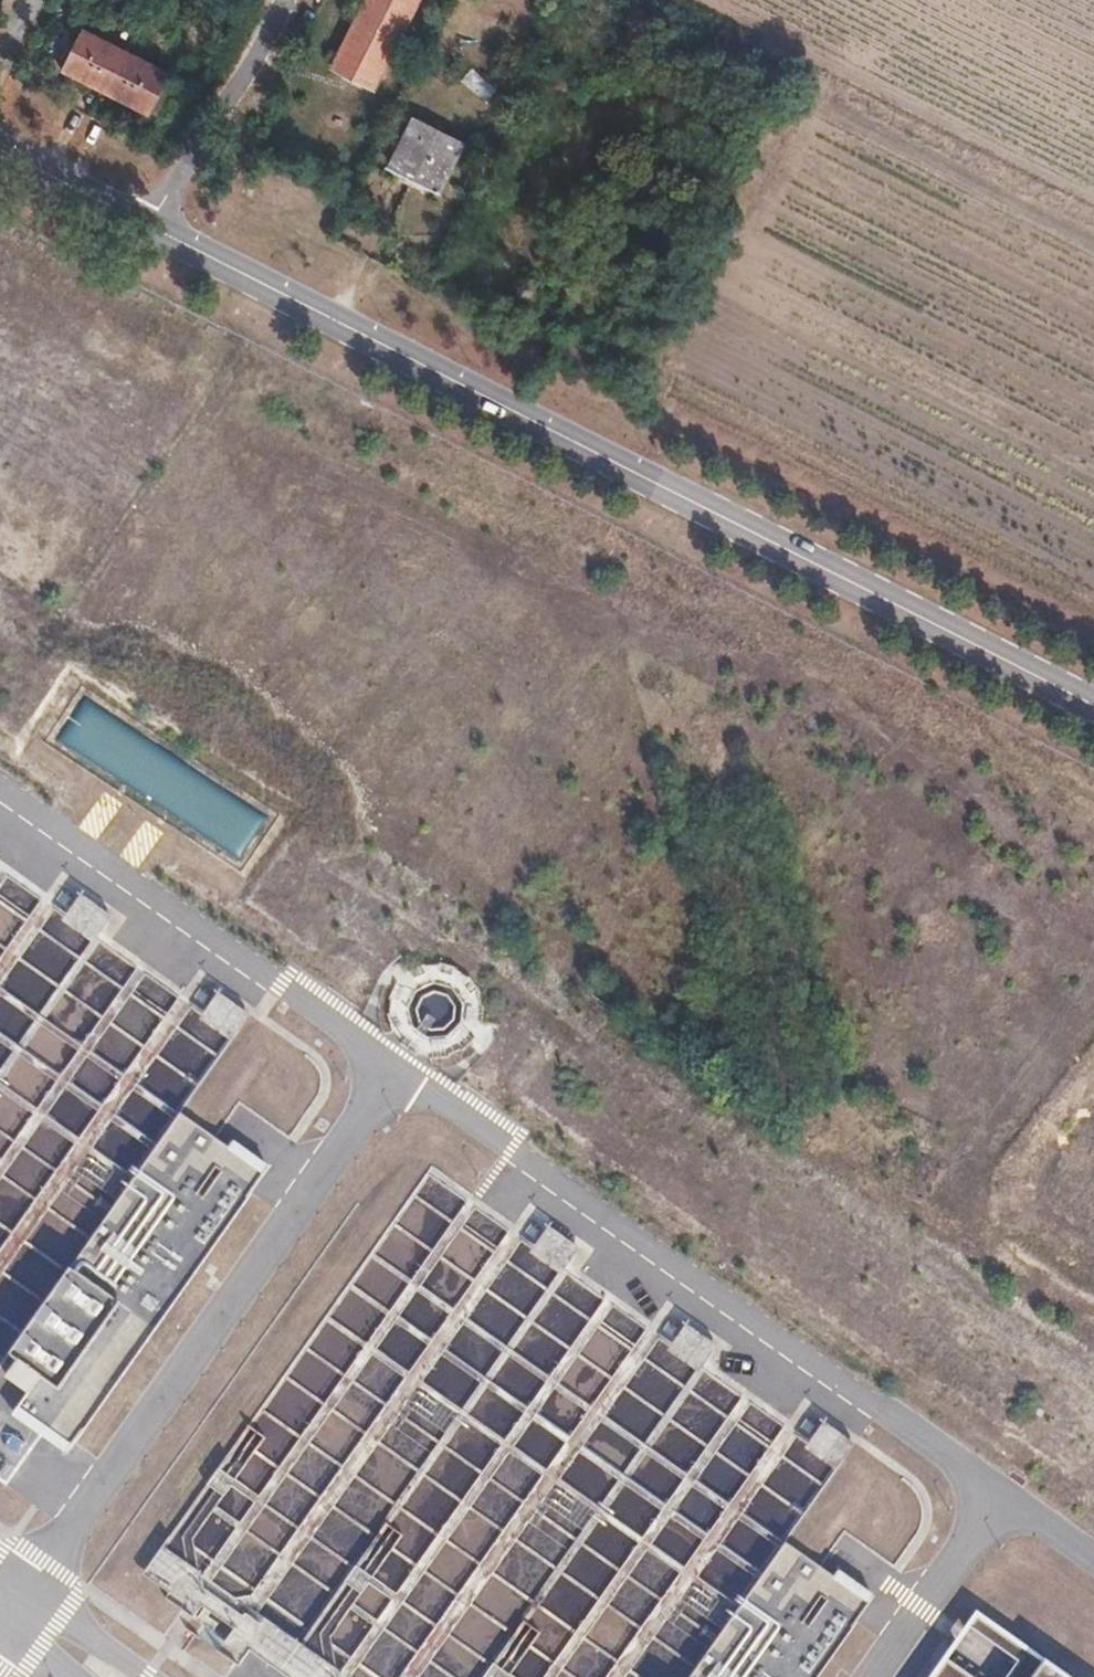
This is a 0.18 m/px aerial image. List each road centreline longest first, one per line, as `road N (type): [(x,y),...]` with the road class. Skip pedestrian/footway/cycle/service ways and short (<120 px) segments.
road 1 (unclassified): [(155,228),(1093,705)]
road 2 (residential): [(155,228),(269,0)]
road 3 (unclassified): [(0,151),(155,228)]

